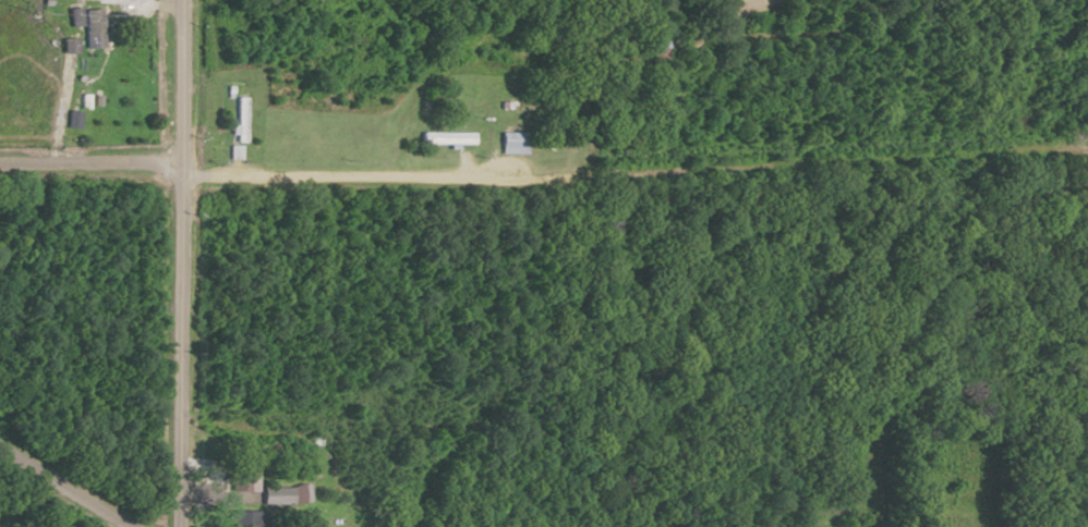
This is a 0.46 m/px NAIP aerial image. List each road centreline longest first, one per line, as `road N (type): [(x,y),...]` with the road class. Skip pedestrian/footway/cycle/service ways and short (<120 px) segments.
road 1 (residential): [(178,526),(180,0)]
road 2 (track): [(523,177),(1019,151)]
road 3 (residential): [(179,176),(523,177)]
road 4 (residential): [(0,162),(179,160)]
road 5 (residential): [(136,526),(0,446)]

